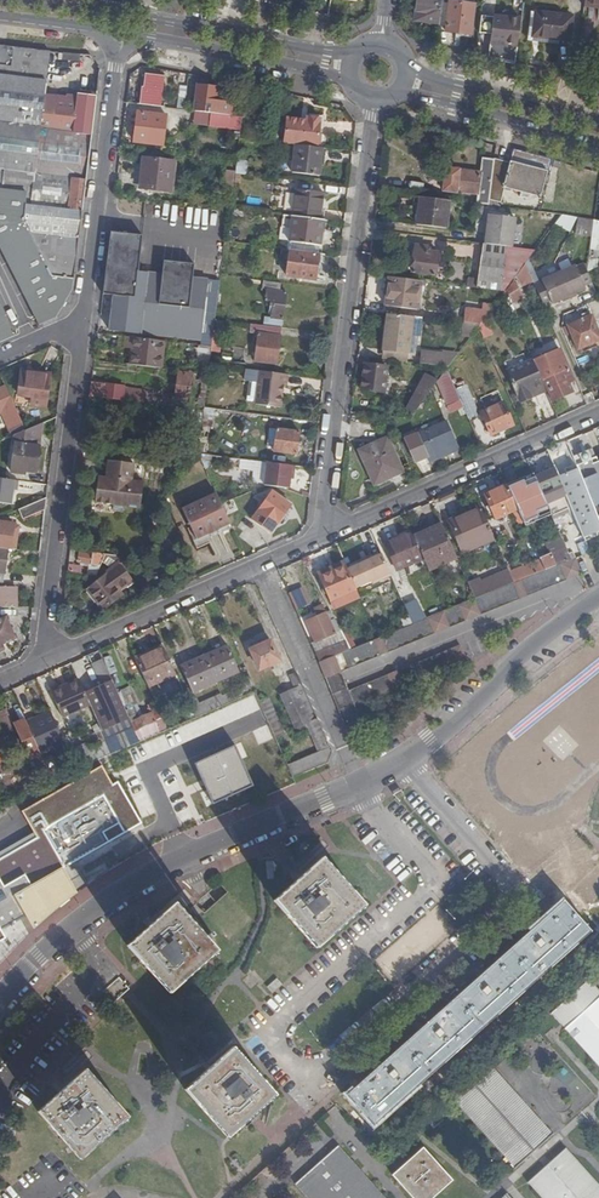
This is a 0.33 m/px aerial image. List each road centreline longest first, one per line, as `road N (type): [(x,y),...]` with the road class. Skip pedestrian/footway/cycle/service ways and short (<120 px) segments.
road 1 (residential): [(403,759),(518,900),(516,916),(330,1077),(307,1076),(284,1046),(292,1019),(432,900),(432,885),(357,782)]
road 2 (residential): [(331,531),(374,101)]
road 3 (residential): [(0,999),(39,957),(119,895),(357,782)]
road 4 (residential): [(52,656),(43,637),(78,339)]
road 5 (residential): [(78,339),(120,32)]
road 6 (residential): [(52,656),(331,531)]
road 7 (residential): [(331,531),(598,412)]
road 8 (residential): [(403,759),(598,600)]
road 9 (secondary): [(120,32),(350,83)]
road 10 (secondary): [(351,56),(122,15)]
road 11 (secondary): [(400,93),(598,146)]
road 12 (secondary): [(598,123),(434,80),(409,64)]
road 13 (secondary): [(0,15),(120,32)]

